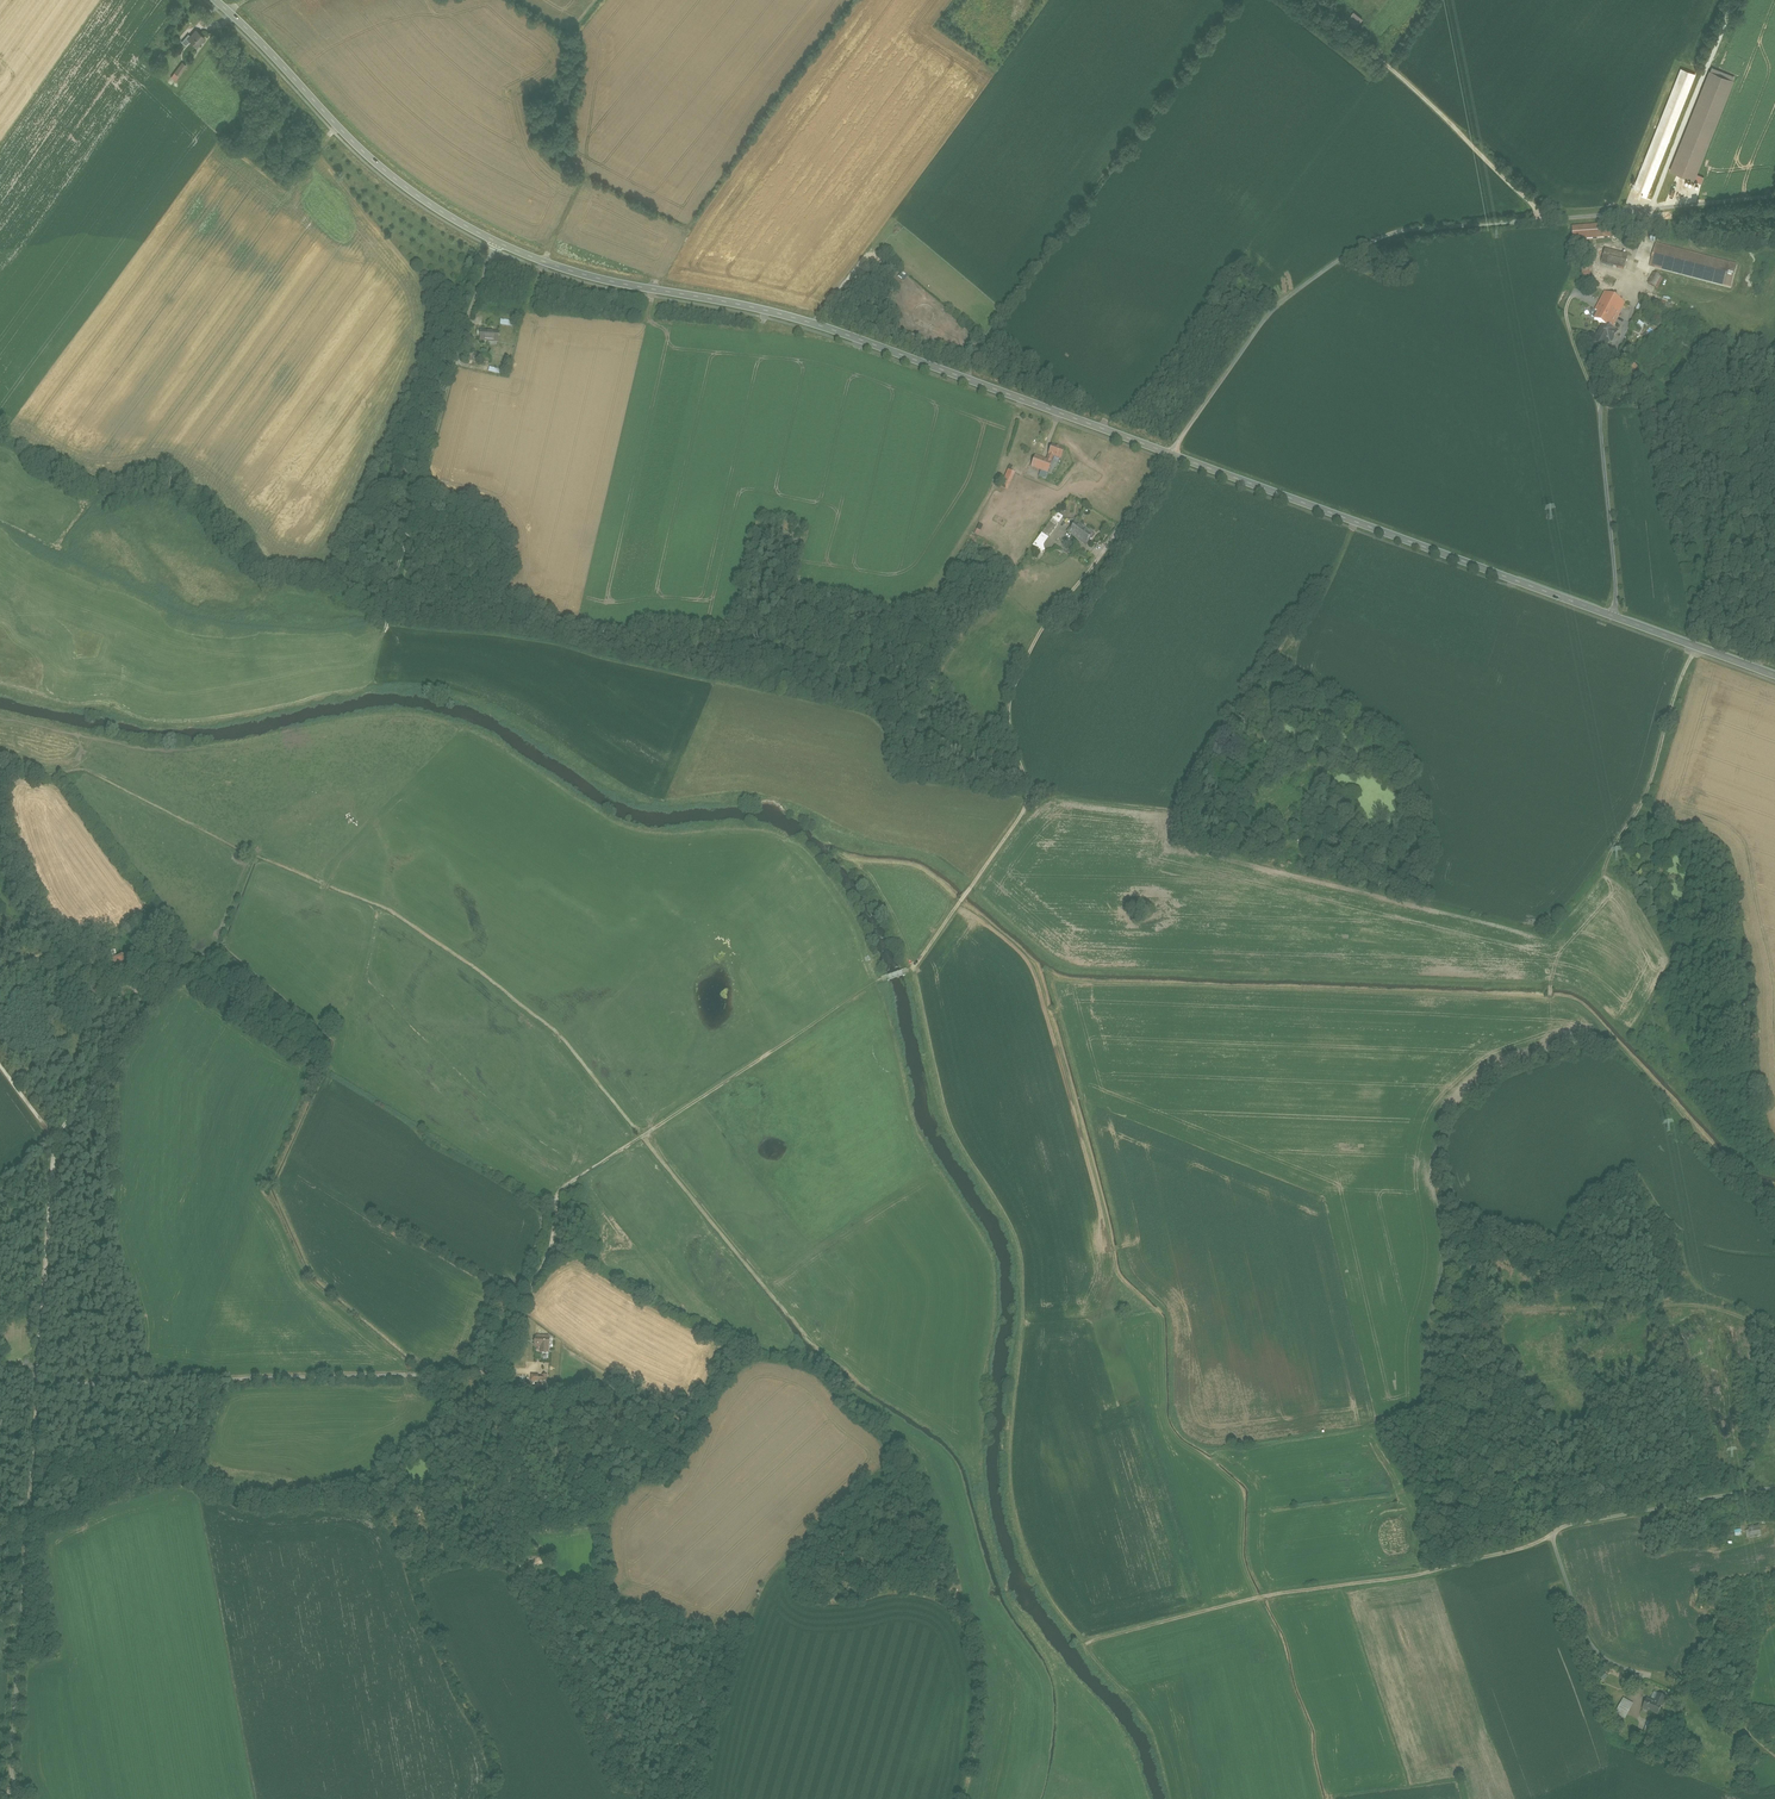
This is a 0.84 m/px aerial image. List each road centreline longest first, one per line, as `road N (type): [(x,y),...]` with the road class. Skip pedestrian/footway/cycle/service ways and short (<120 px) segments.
road 1 (tertiary): [(214,0),(353,144),(427,202),(499,243),(614,283),(782,314),(1171,453)]
road 2 (track): [(39,1384),(493,1374),(549,1247),(559,1190),(881,980),(911,968)]
road 3 (unclassified): [(1774,192),(1383,233),(1268,314),(1171,453)]
road 4 (tertiary): [(1171,453),(1774,673)]
road 5 (track): [(1555,1535),(1411,1577),(1252,1599),(1085,1644)]
road 6 (track): [(1101,556),(1048,621),(1010,699),(1009,733),(1027,786),(1023,809),(911,968)]
road 7 (unclassified): [(18,1798),(10,1760),(29,1593),(39,1384)]
road 8 (track): [(1555,1535),(1501,1317),(1444,1218)]
road 9 (track): [(385,633),(469,318)]
road 10 (track): [(1306,0),(1435,108),(1541,217)]
road 11 (track): [(1774,1345),(1712,1308),(1497,1309)]
road 12 (track): [(1699,645),(1679,682),(1640,808),(1604,871)]
road 13 (track): [(39,1384),(55,1150)]
road 14 (track): [(1653,205),(1735,0)]
road 15 (track): [(55,1150),(137,1020),(134,988)]
road 16 (residential): [(1171,453),(1101,556)]

